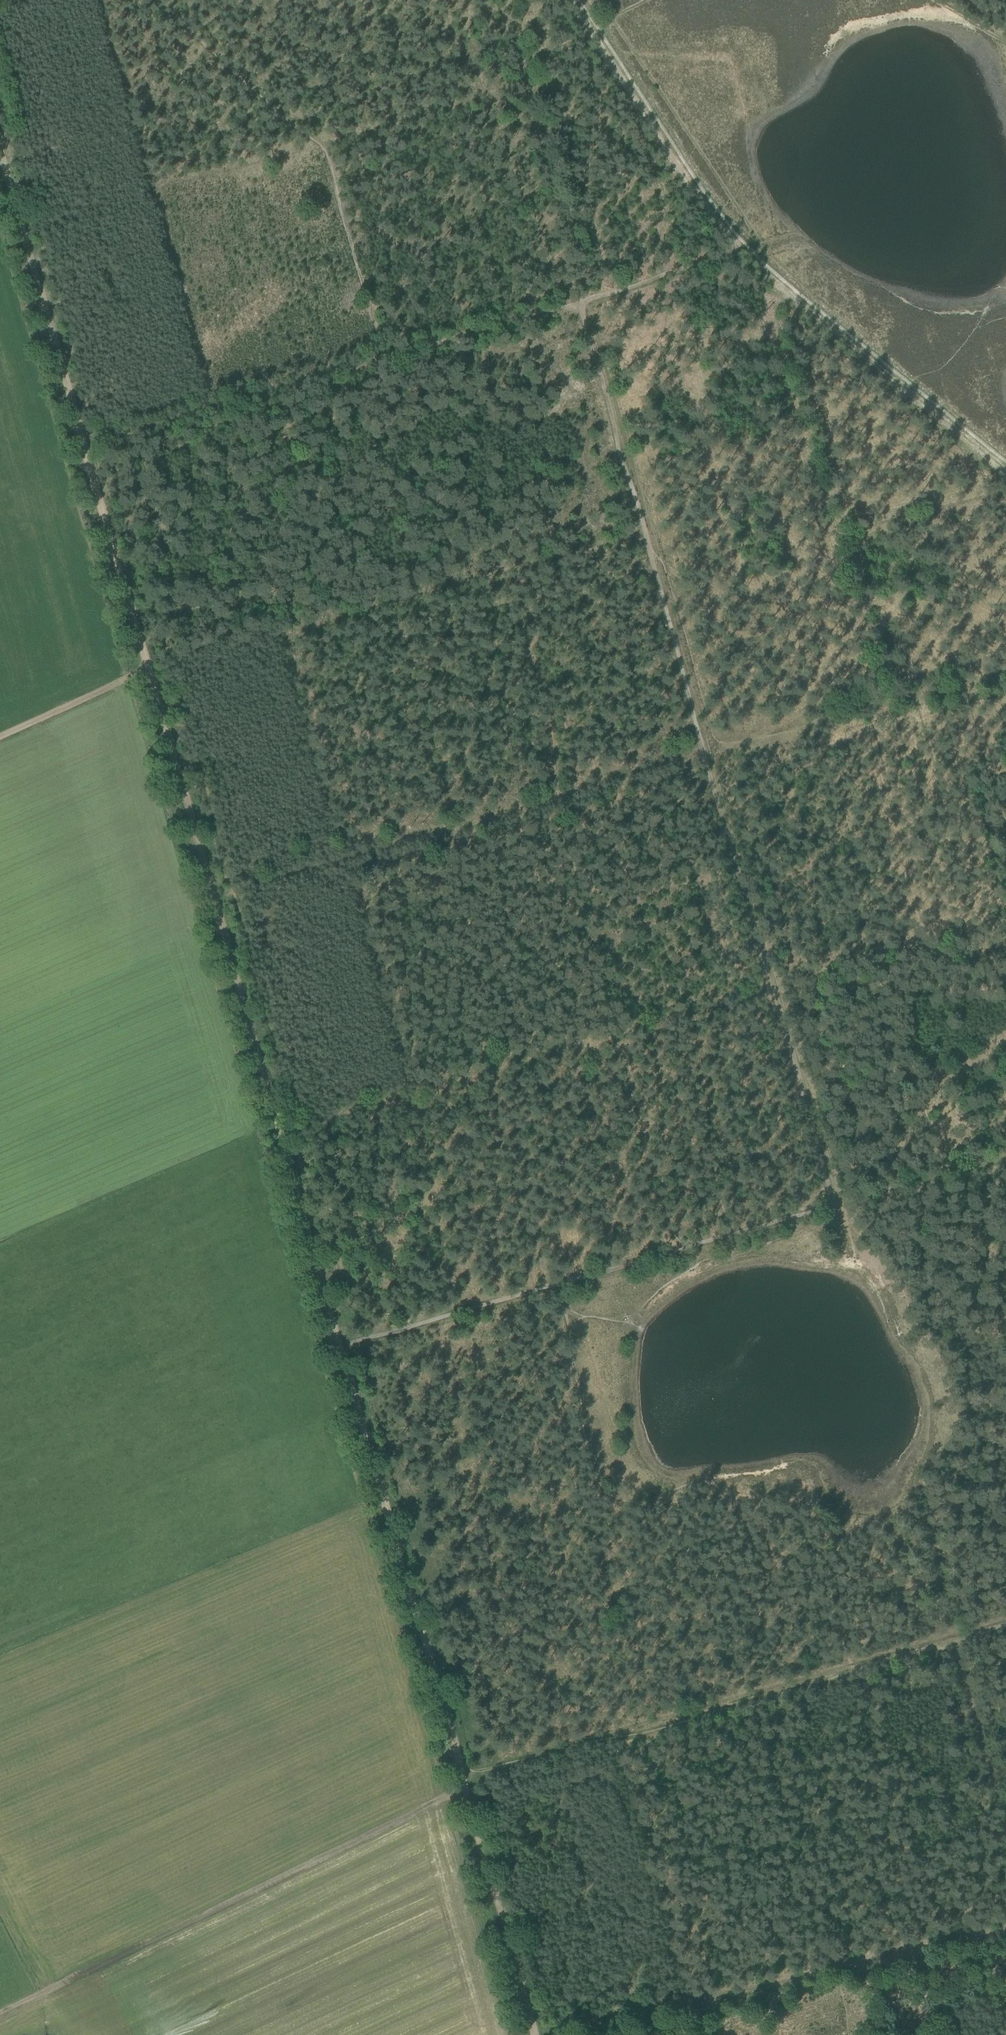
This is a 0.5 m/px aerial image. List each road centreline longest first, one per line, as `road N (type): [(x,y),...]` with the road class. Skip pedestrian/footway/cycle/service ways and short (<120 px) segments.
road 1 (track): [(0,146),(340,1347)]
road 2 (track): [(725,1235),(837,1206),(580,304)]
road 3 (track): [(211,893),(706,760)]
road 4 (track): [(340,1347),(462,1779)]
road 5 (track): [(462,1779),(754,1699)]
road 6 (track): [(462,1779),(535,2034)]
road 7 (track): [(386,356),(149,426)]
road 8 (track): [(955,1640),(1005,1836)]
road 9 (track): [(580,304),(386,356)]
road 10 (track): [(749,248),(580,304)]
road 11 (track): [(725,1235),(567,1281)]
road 12 (track): [(148,670),(0,736)]
road 13 (track): [(412,1326),(567,1281)]

